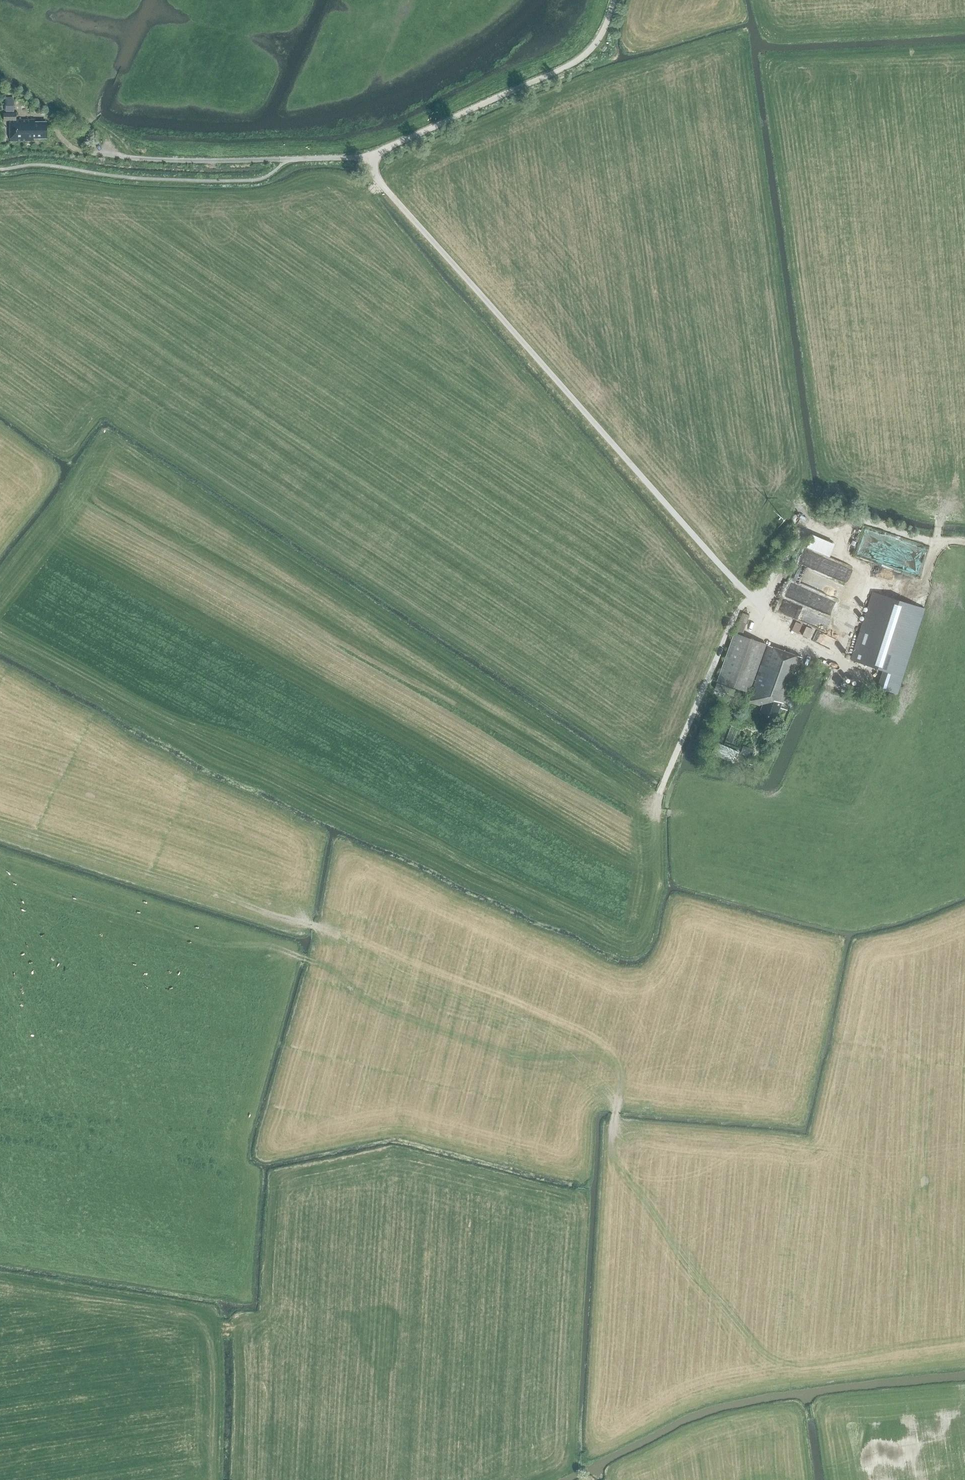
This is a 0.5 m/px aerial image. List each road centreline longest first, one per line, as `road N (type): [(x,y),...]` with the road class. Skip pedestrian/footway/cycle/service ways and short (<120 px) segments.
road 1 (unclassified): [(285,161),(370,159),(575,64),(605,29),(615,0)]

